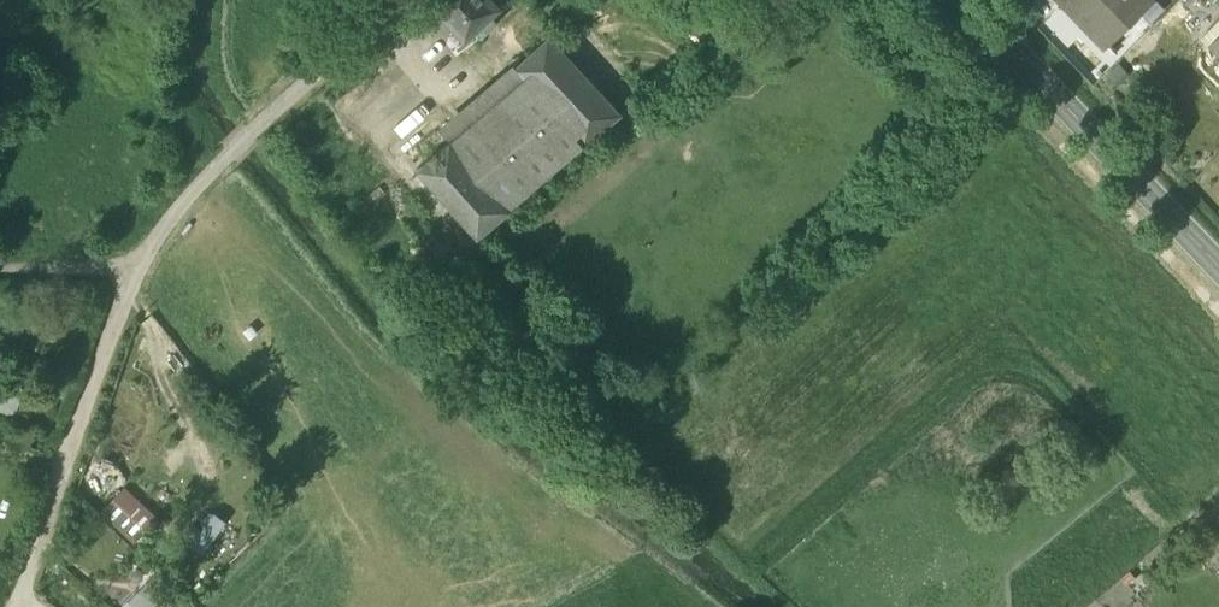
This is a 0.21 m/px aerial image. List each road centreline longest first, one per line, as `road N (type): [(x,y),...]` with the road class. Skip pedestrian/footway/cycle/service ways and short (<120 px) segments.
road 1 (track): [(17,606),(39,522),(138,270),(168,217),(257,127)]
road 2 (secondary): [(963,0),(1218,266)]
road 3 (unclassified): [(257,127),(382,0)]
road 4 (track): [(0,270),(138,270)]

